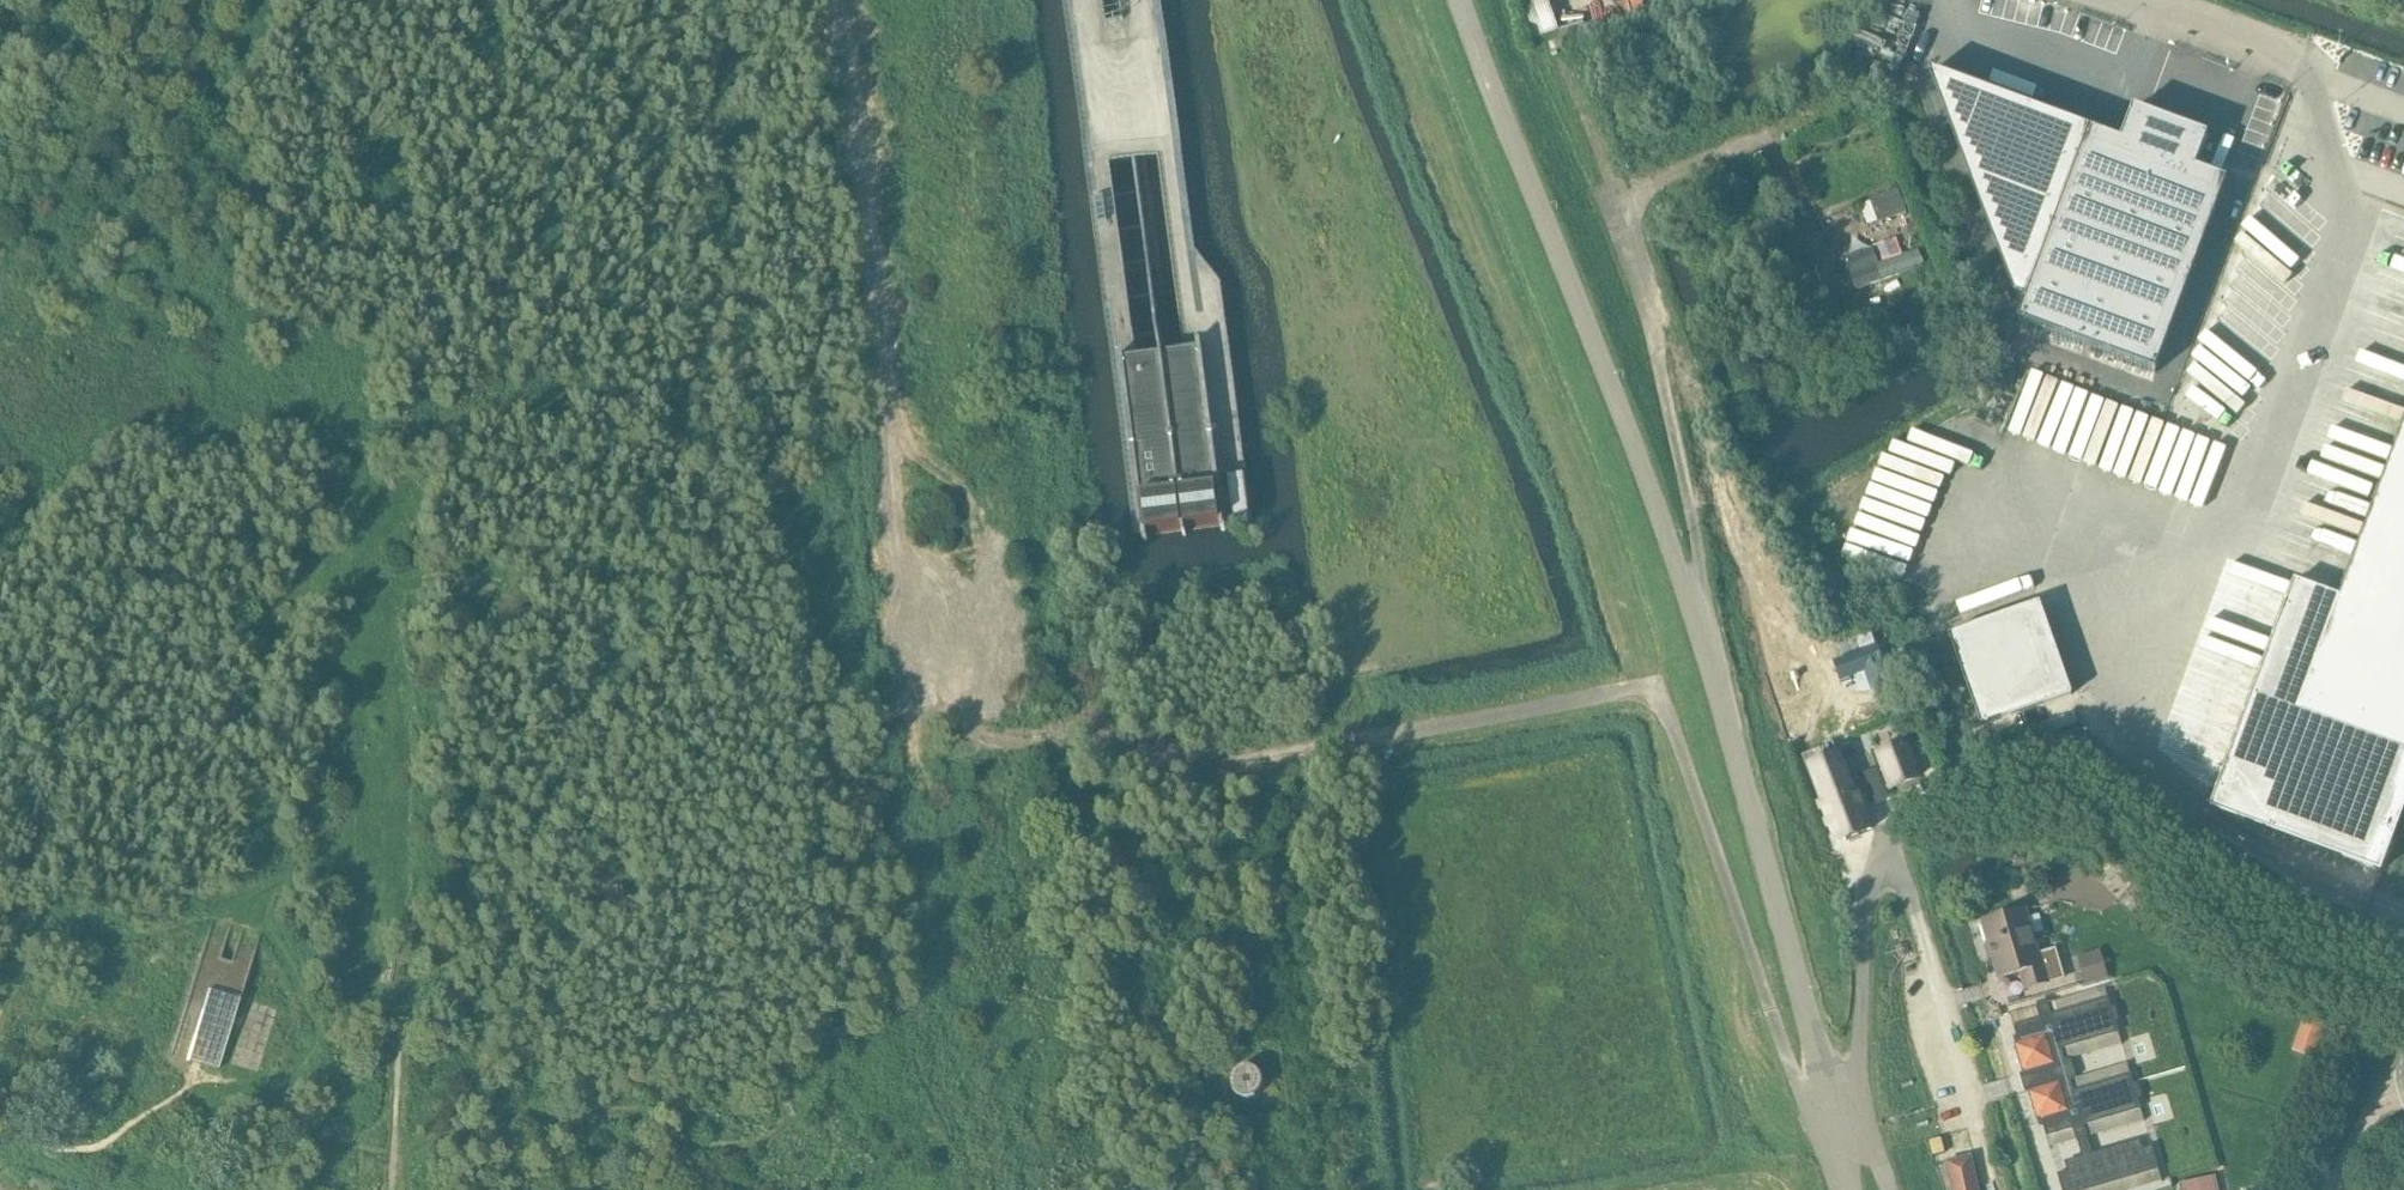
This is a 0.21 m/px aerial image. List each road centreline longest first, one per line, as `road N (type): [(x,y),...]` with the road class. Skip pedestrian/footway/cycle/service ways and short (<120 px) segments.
road 1 (tertiary): [(1698,621),(1458,0)]
road 2 (unclassified): [(1763,133),(1614,195),(1668,404),(1700,583),(1698,621)]
road 3 (tertiary): [(1833,1108),(1698,621)]
road 4 (unclassified): [(2121,0),(2304,59)]

